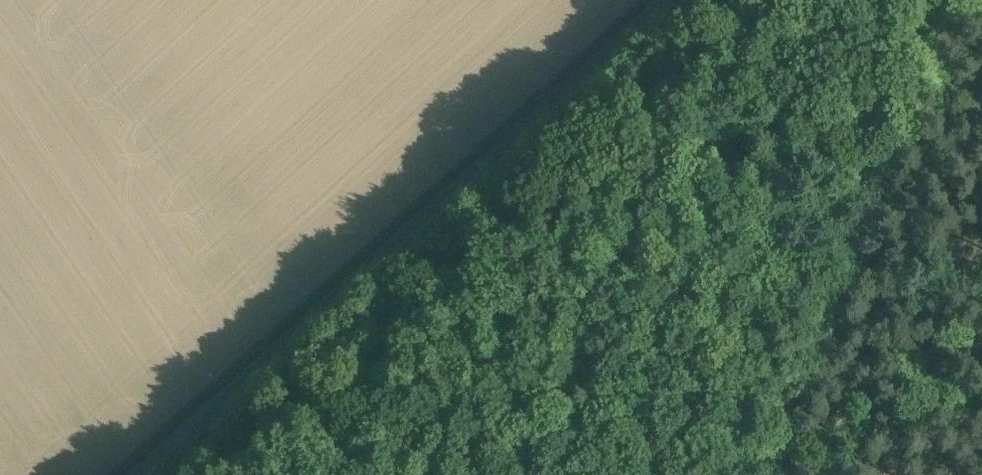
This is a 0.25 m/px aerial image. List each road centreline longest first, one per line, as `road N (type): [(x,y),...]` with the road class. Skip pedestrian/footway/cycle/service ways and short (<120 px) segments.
road 1 (unclassified): [(670,0),(143,474)]
road 2 (track): [(959,0),(923,48),(846,231),(761,474)]

